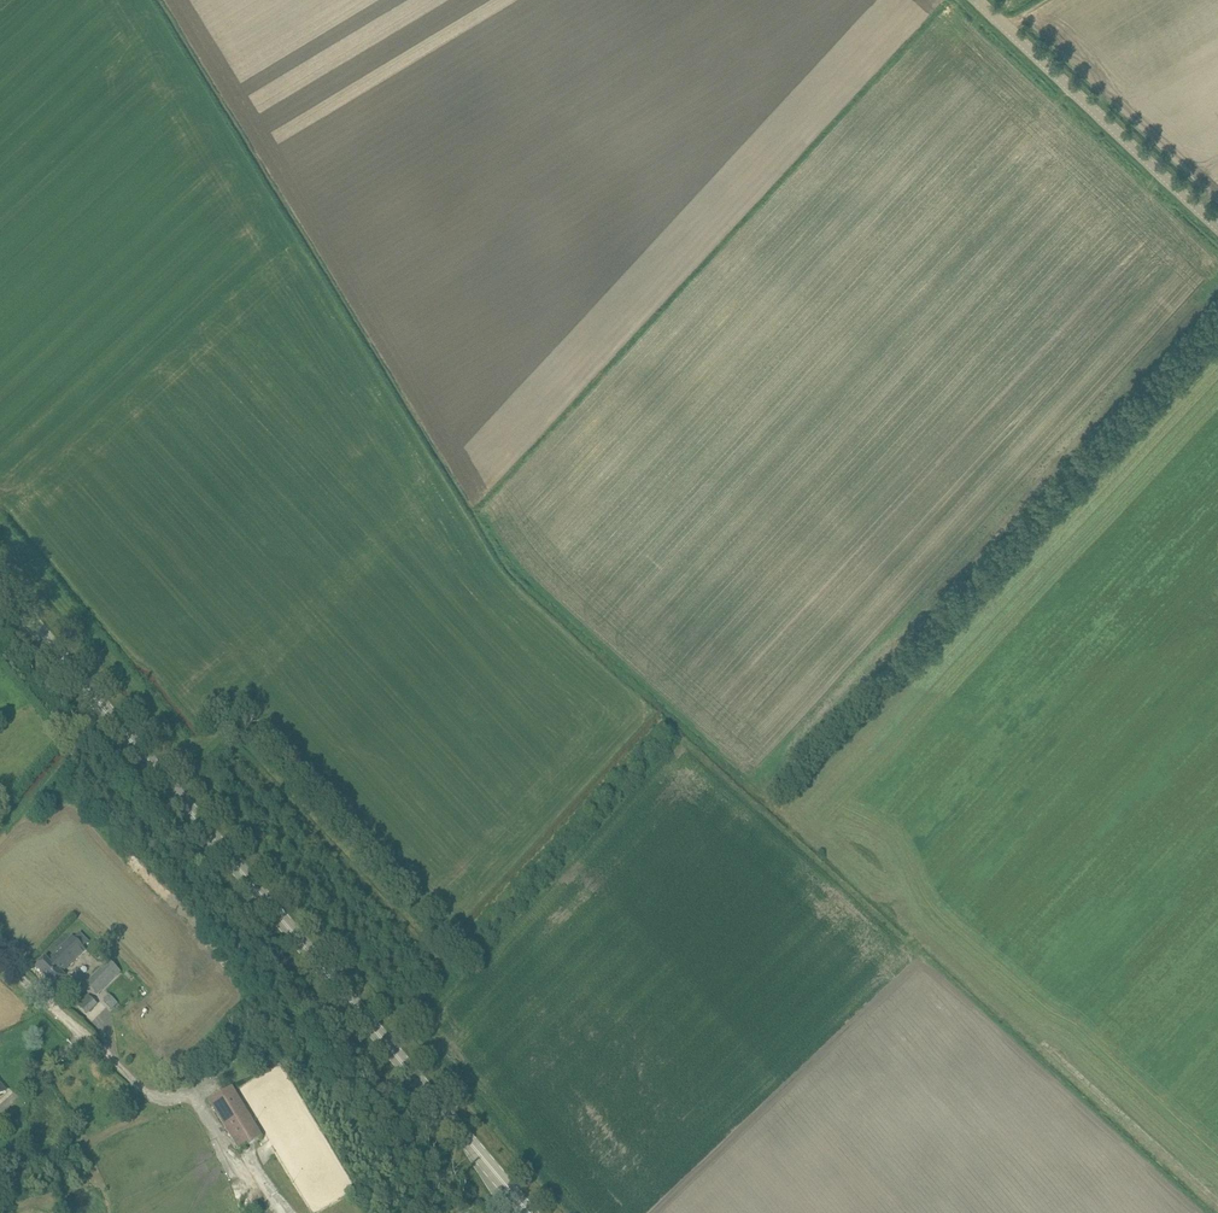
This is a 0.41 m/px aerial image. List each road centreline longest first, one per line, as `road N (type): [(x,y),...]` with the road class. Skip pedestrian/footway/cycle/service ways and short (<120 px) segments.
road 1 (primary): [(528,1212),(0,584)]
road 2 (unclassified): [(1217,226),(978,0)]
road 3 (unclassified): [(144,1100),(0,965)]

